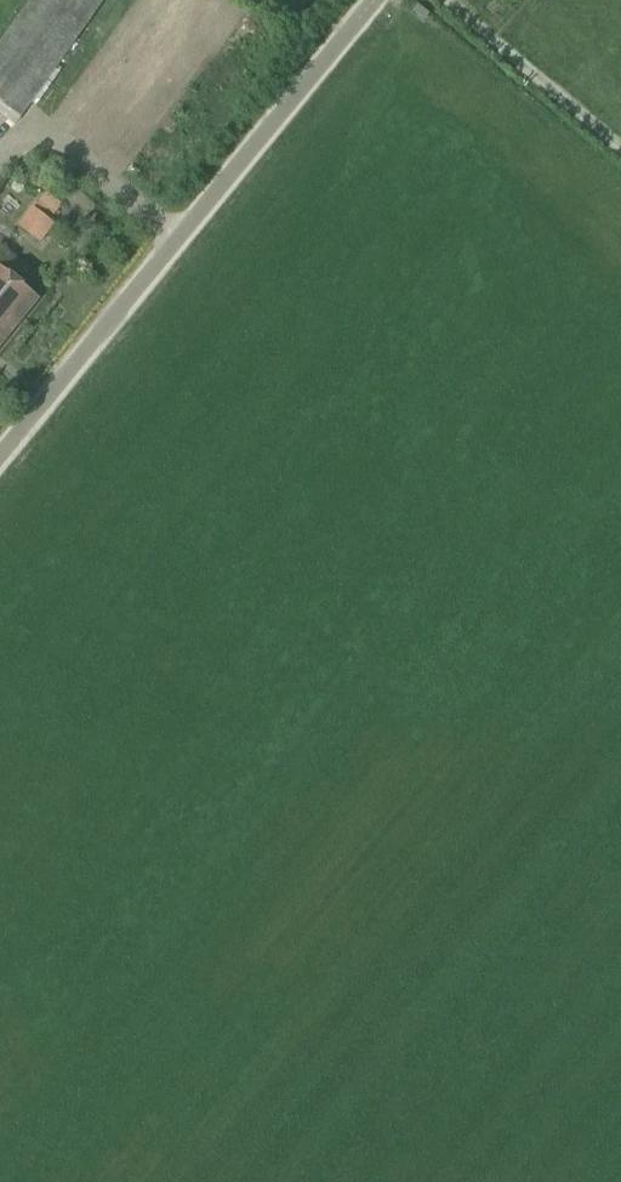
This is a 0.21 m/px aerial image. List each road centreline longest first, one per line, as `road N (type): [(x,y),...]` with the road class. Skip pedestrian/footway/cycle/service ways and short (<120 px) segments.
road 1 (unclassified): [(0,450),(354,0)]

